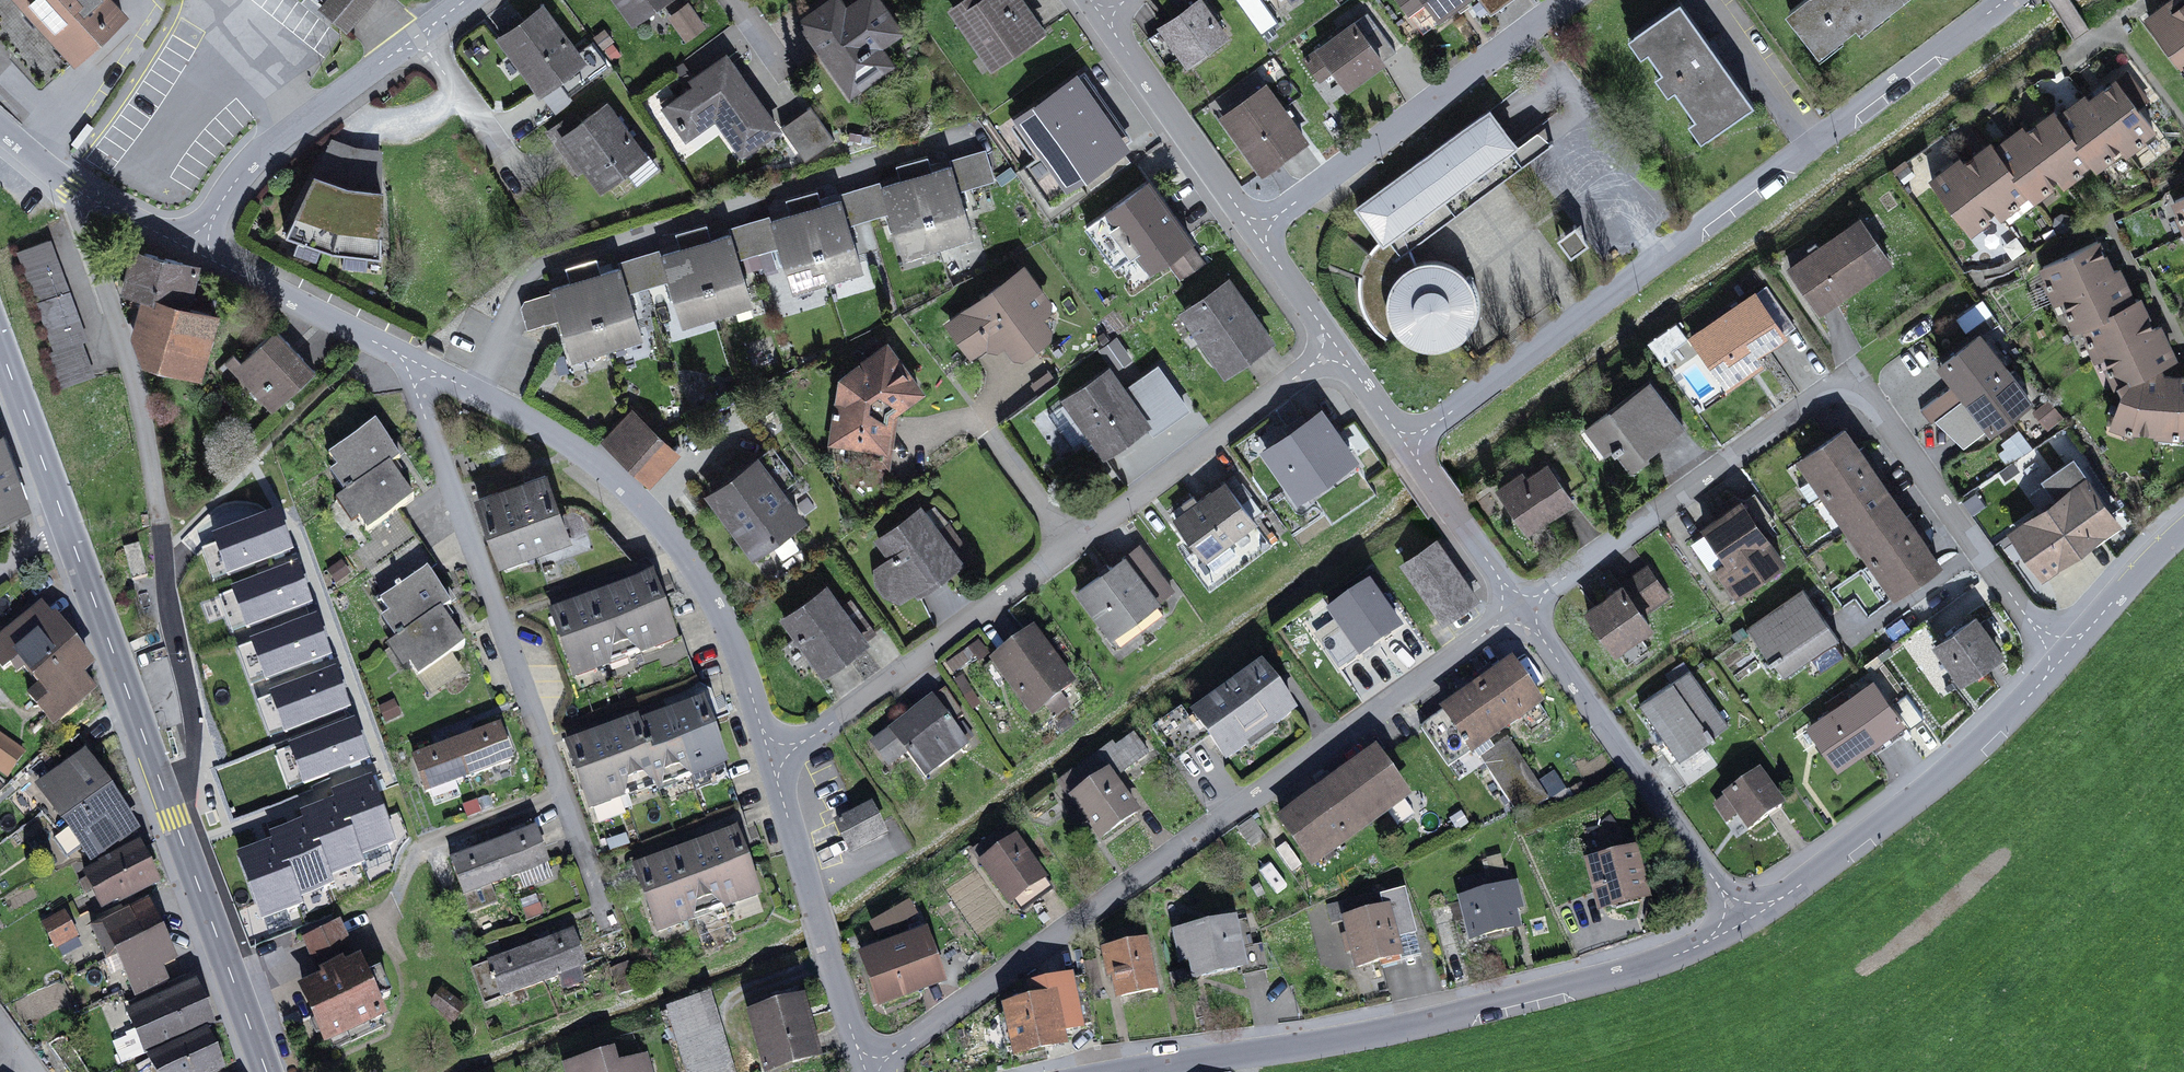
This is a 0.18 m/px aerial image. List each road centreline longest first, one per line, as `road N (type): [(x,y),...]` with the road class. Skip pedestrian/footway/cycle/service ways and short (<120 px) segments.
road 1 (residential): [(867,1071),(1522,609)]
road 2 (residential): [(1405,445),(2005,0)]
road 3 (residential): [(1522,609),(1818,398),(1849,389),(1876,406),(2060,661)]
road 4 (residential): [(1745,921),(1622,973),(1457,1014),(1323,1044),(1123,1071)]
road 5 (residential): [(83,194),(86,236),(129,360),(194,720),(190,757),(170,807)]
road 6 (residential): [(474,391),(519,290),(551,259),(983,130)]
road 7 (residential): [(612,933),(415,388),(416,362)]
road 8 (residential): [(771,757),(724,620),(671,534),(594,460),(474,391)]
road 9 (residential): [(2060,661),(1957,766),(1745,921)]
road 10 (residential): [(1254,232),(1563,0)]
road 11 (residential): [(1745,921),(1522,609)]
road 12 (residential): [(1071,543),(817,734),(771,757)]
road 13 (residential): [(1336,346),(1071,543)]
road 14 (residential): [(867,1071),(771,757)]
road 15 (residential): [(417,36),(265,148),(191,249)]
road 16 (secondary): [(63,517),(170,807)]
road 17 (secondary): [(170,807),(266,1071)]
road 18 (residential): [(1254,232),(1103,19)]
road 19 (residential): [(416,362),(191,249)]
road 20 (residential): [(1522,609),(1405,445)]
road 21 (residential): [(2183,528),(2060,661)]
road 22 (secondary): [(0,348),(63,517)]
road 23 (residential): [(503,152),(417,36)]
road 24 (residential): [(1336,346),(1254,232)]
road 25 (residential): [(989,432),(1071,543)]
road 26 (residential): [(191,249),(83,194)]
road 27 (residential): [(1405,445),(1336,346)]

